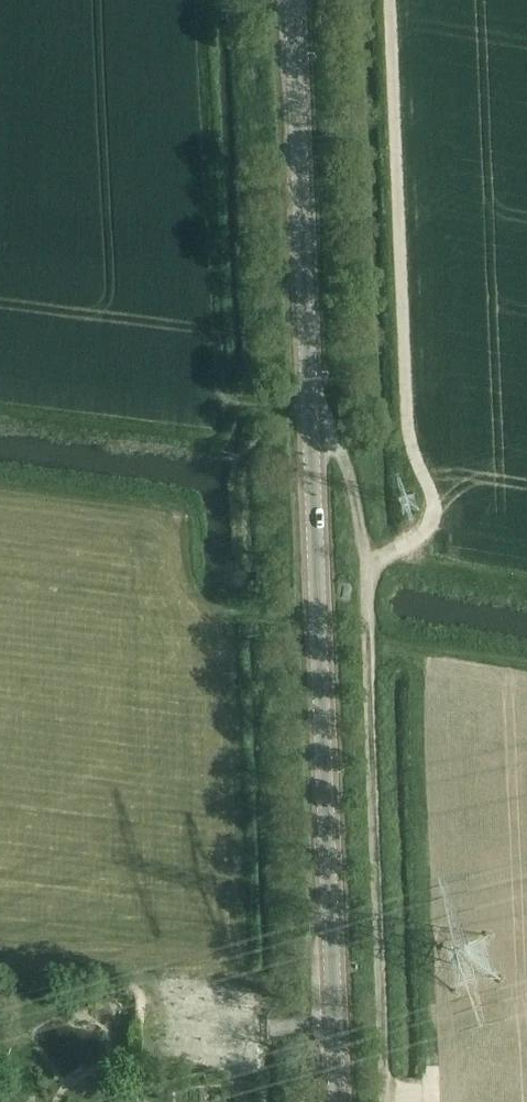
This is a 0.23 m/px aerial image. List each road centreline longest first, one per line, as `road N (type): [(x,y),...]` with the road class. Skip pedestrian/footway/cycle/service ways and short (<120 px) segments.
road 1 (secondary): [(338,1101),(290,0)]
road 2 (track): [(397,1101),(367,577),(350,476),(306,391)]
road 3 (track): [(367,577),(440,518),(409,441),(391,0)]

